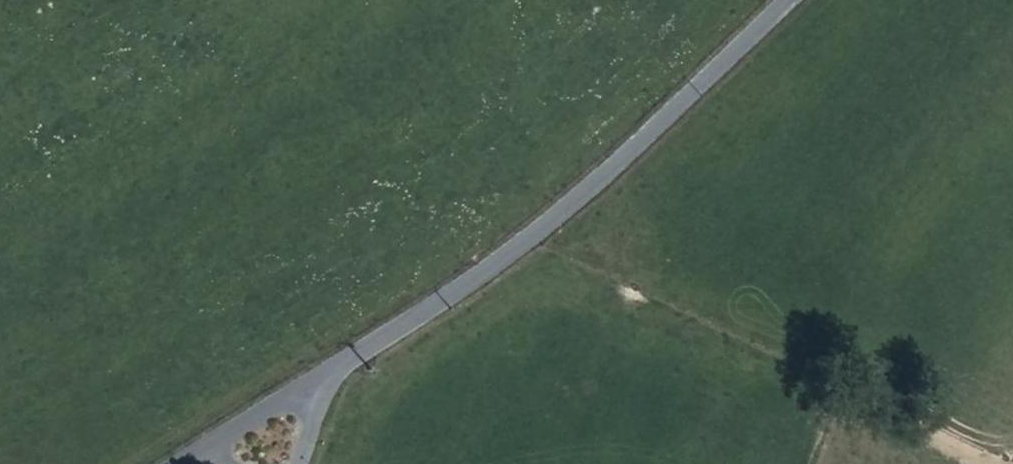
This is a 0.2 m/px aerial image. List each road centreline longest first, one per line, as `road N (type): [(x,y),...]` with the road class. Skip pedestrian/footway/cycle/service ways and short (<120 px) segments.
road 1 (residential): [(791,0),(595,197),(332,377)]
road 2 (residential): [(332,377),(199,457)]

